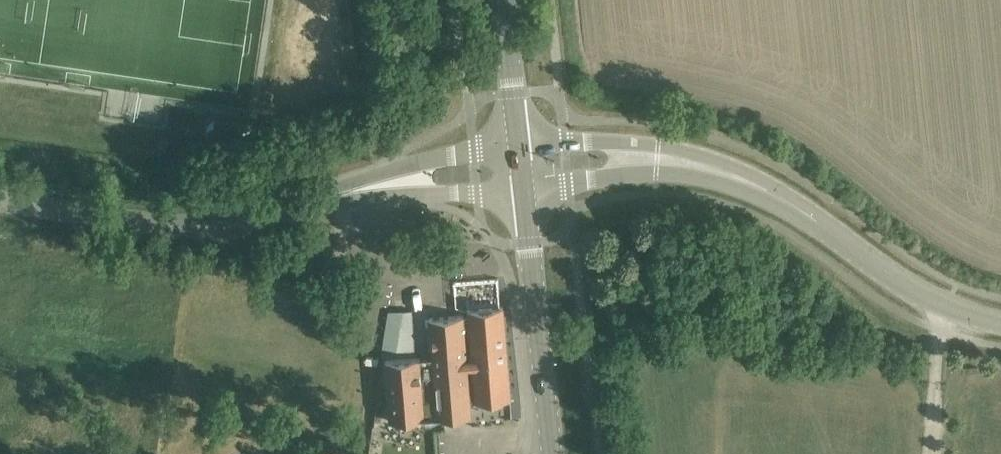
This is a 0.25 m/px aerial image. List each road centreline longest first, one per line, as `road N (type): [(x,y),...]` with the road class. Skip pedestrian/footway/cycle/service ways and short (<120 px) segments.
road 1 (tertiary): [(816,220),(773,185),(682,149),(519,146)]
road 2 (tertiary): [(523,188),(678,173),(816,220)]
road 3 (unclassified): [(282,213),(179,228),(0,201)]
road 4 (tertiary): [(553,453),(523,188)]
road 5 (unclassified): [(519,146),(385,169),(282,213)]
road 6 (unclassified): [(282,213),(523,188)]
road 7 (tertiary): [(1000,323),(890,275),(816,220)]
road 8 (tertiary): [(519,146),(503,0)]

